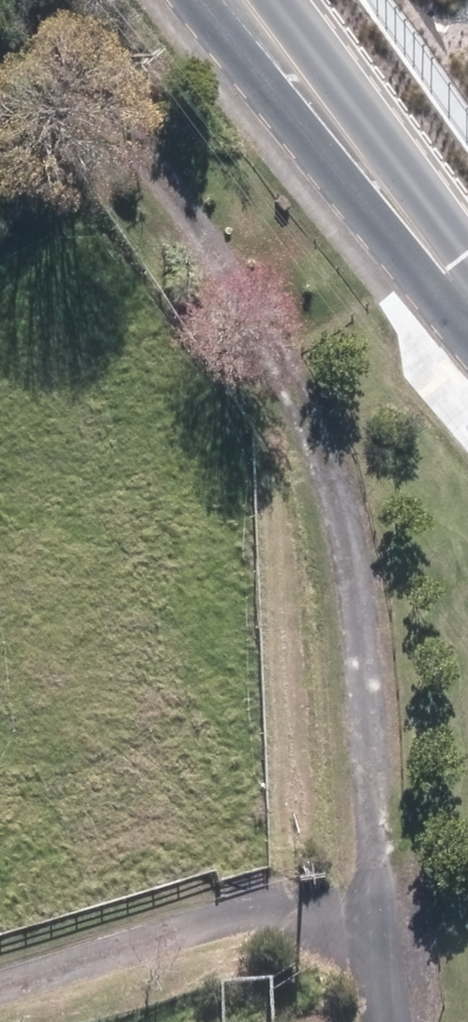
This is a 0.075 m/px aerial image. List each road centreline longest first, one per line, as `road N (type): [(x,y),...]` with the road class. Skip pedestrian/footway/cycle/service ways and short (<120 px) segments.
road 1 (track): [(370,829),(350,579),(288,402),(0,31)]
road 2 (secondary): [(467,304),(221,0)]
road 3 (track): [(379,897),(227,912),(0,984)]
road 4 (residential): [(370,829),(395,1021)]

